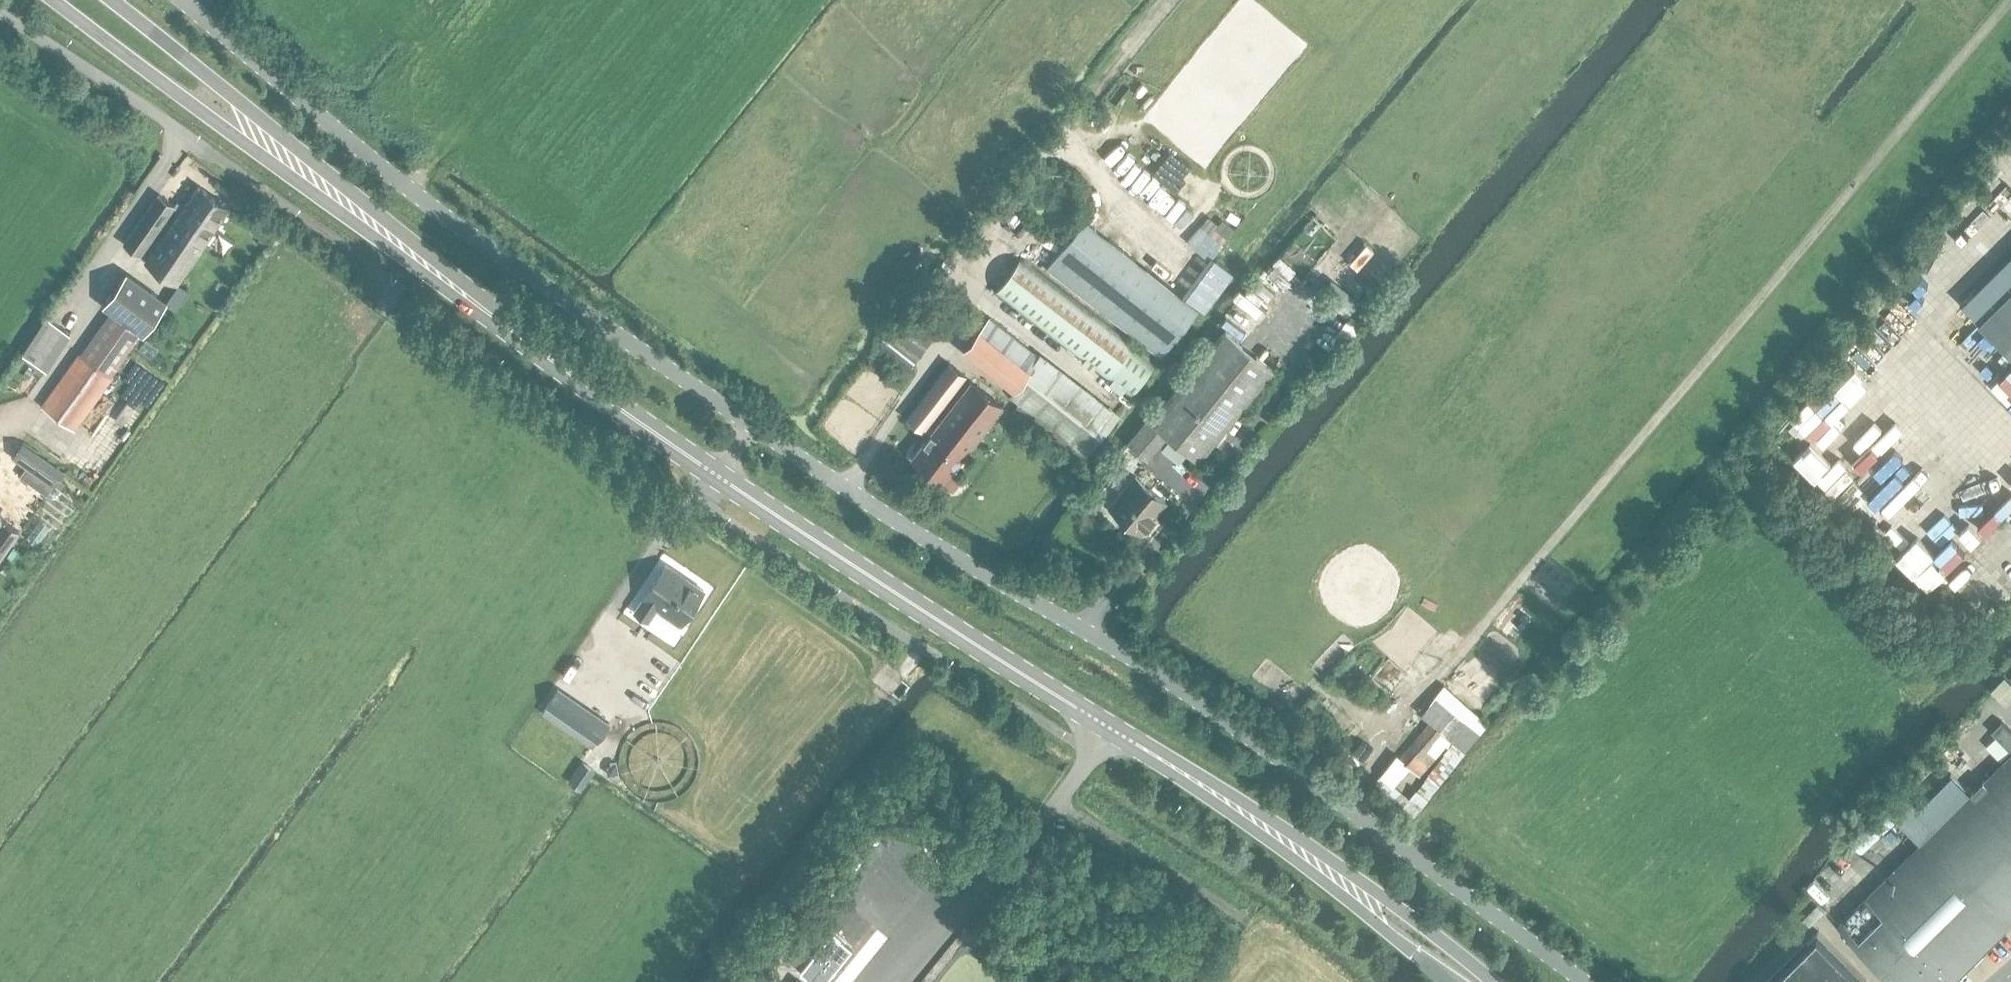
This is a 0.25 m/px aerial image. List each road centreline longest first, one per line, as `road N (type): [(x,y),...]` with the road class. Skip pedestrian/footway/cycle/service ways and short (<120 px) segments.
road 1 (track): [(1338,802),(2010,1)]
road 2 (residential): [(1583,981),(1117,648),(753,427)]
road 3 (residential): [(753,427),(479,238),(185,0)]
road 4 (residential): [(717,475),(698,502),(900,634),(1094,752),(1110,727)]
road 5 (secondary): [(53,0),(475,302)]
road 6 (residential): [(0,10),(399,289)]
road 7 (secondary): [(475,302),(114,0)]
road 8 (secondary): [(1110,727),(717,475)]
road 9 (secondary): [(1494,981),(1304,841),(1187,775)]
road 10 (secondary): [(1187,775),(1448,981)]
road 11 (secondary): [(717,475),(475,302)]

